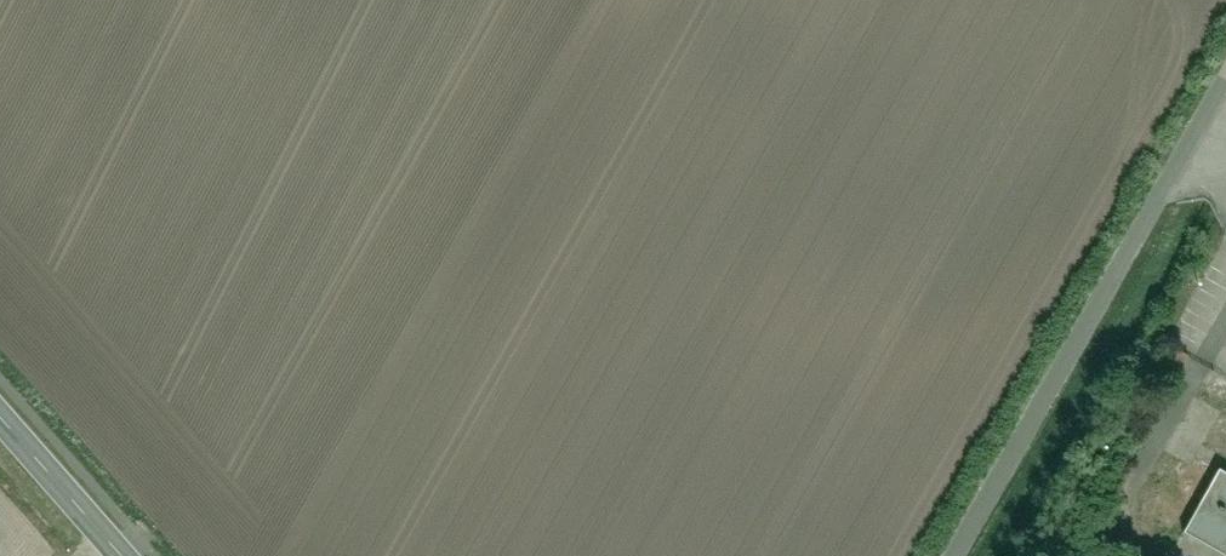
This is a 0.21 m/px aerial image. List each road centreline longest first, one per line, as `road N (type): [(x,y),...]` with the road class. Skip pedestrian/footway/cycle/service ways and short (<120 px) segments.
road 1 (unclassified): [(951,555),(1225,74)]
road 2 (tertiary): [(0,405),(131,555)]

